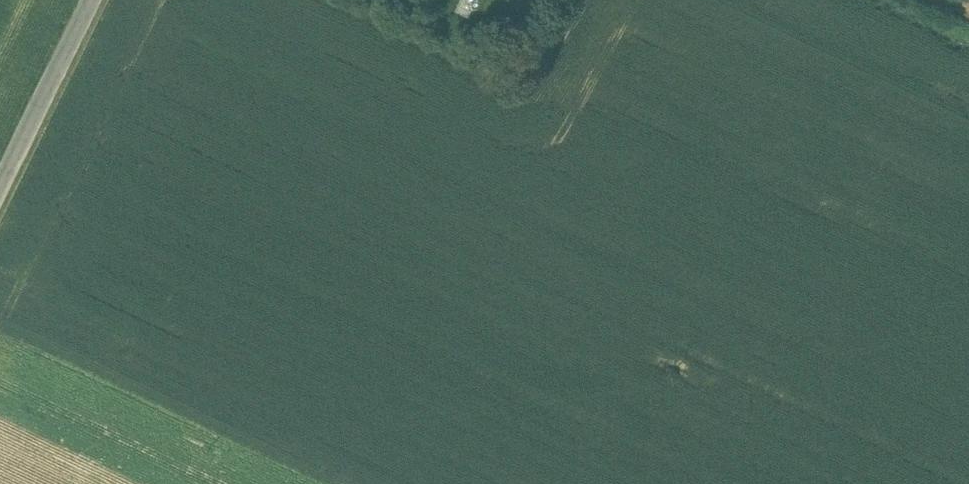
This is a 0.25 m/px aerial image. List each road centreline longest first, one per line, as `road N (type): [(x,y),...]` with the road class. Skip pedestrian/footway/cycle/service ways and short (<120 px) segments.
road 1 (unclassified): [(90,0),(0,185)]

